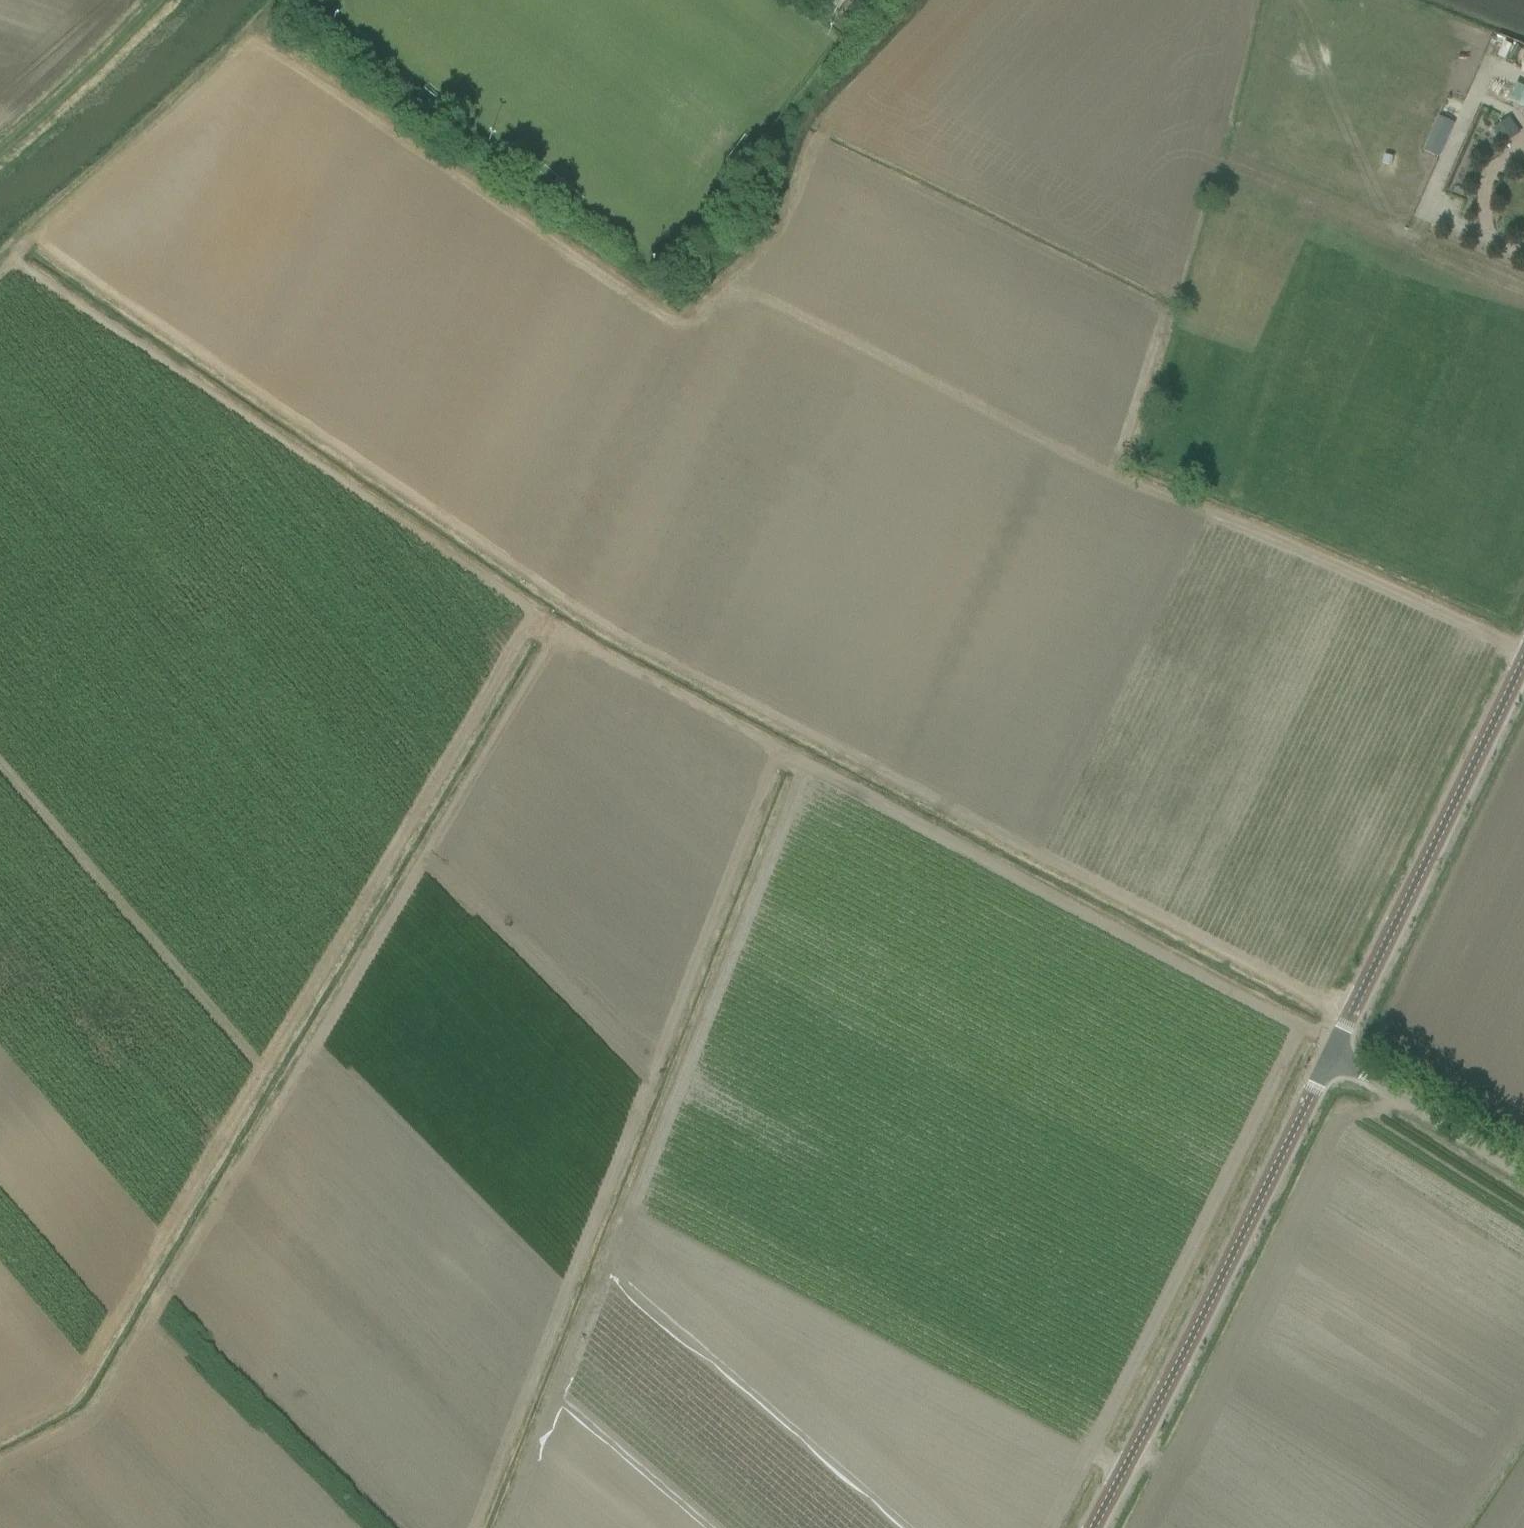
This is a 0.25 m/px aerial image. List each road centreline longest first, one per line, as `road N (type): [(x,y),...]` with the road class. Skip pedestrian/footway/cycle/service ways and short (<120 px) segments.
road 1 (unclassified): [(1090,1527),(1327,1060)]
road 2 (unclassified): [(1327,1060),(1523,662)]
road 3 (unclassified): [(1523,1182),(1327,1060)]
road 4 (track): [(161,0),(0,150)]

